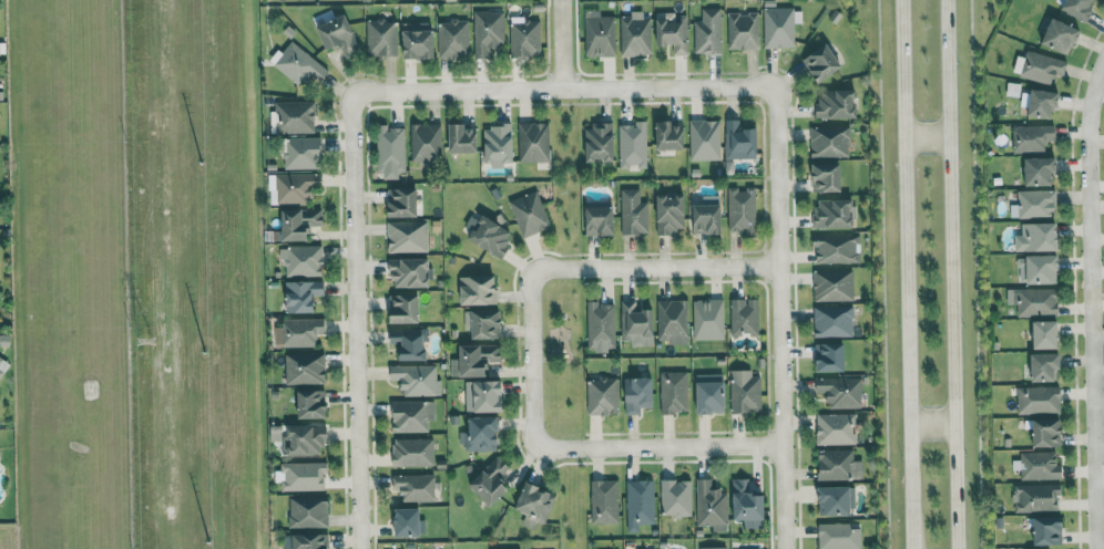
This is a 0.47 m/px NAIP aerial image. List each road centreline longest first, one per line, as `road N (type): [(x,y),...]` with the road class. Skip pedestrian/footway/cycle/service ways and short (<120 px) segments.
road 1 (secondary): [(902,0),(913,548)]
road 2 (secondary): [(955,548),(945,0)]
road 3 (residential): [(1098,548),(1092,65),(1103,18)]
road 4 (residential): [(786,548),(779,110),(771,91)]
road 5 (residential): [(362,548),(359,97)]
road 6 (residential): [(771,91),(752,84),(372,90),(359,97)]
road 7 (residential): [(779,266),(552,268),(536,276)]
road 8 (residential): [(785,446),(543,445)]
road 9 (residential): [(543,445),(535,433),(536,276)]

